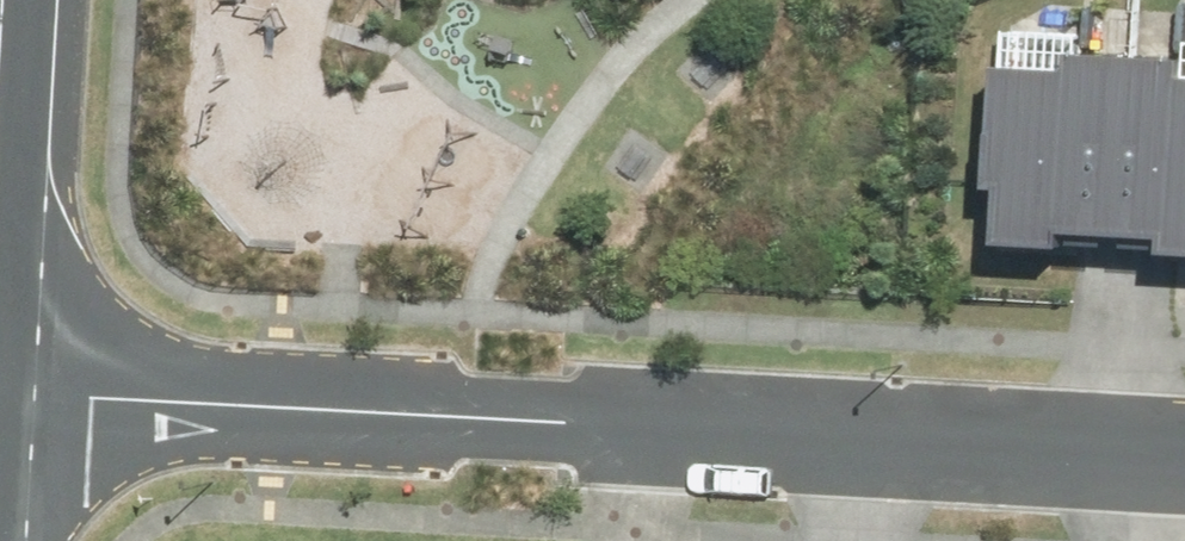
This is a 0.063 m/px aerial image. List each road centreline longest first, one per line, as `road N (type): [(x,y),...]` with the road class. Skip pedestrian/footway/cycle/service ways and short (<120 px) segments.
road 1 (residential): [(0,362),(624,393)]
road 2 (residential): [(624,393),(1184,433)]
road 3 (residential): [(616,540),(624,393)]

